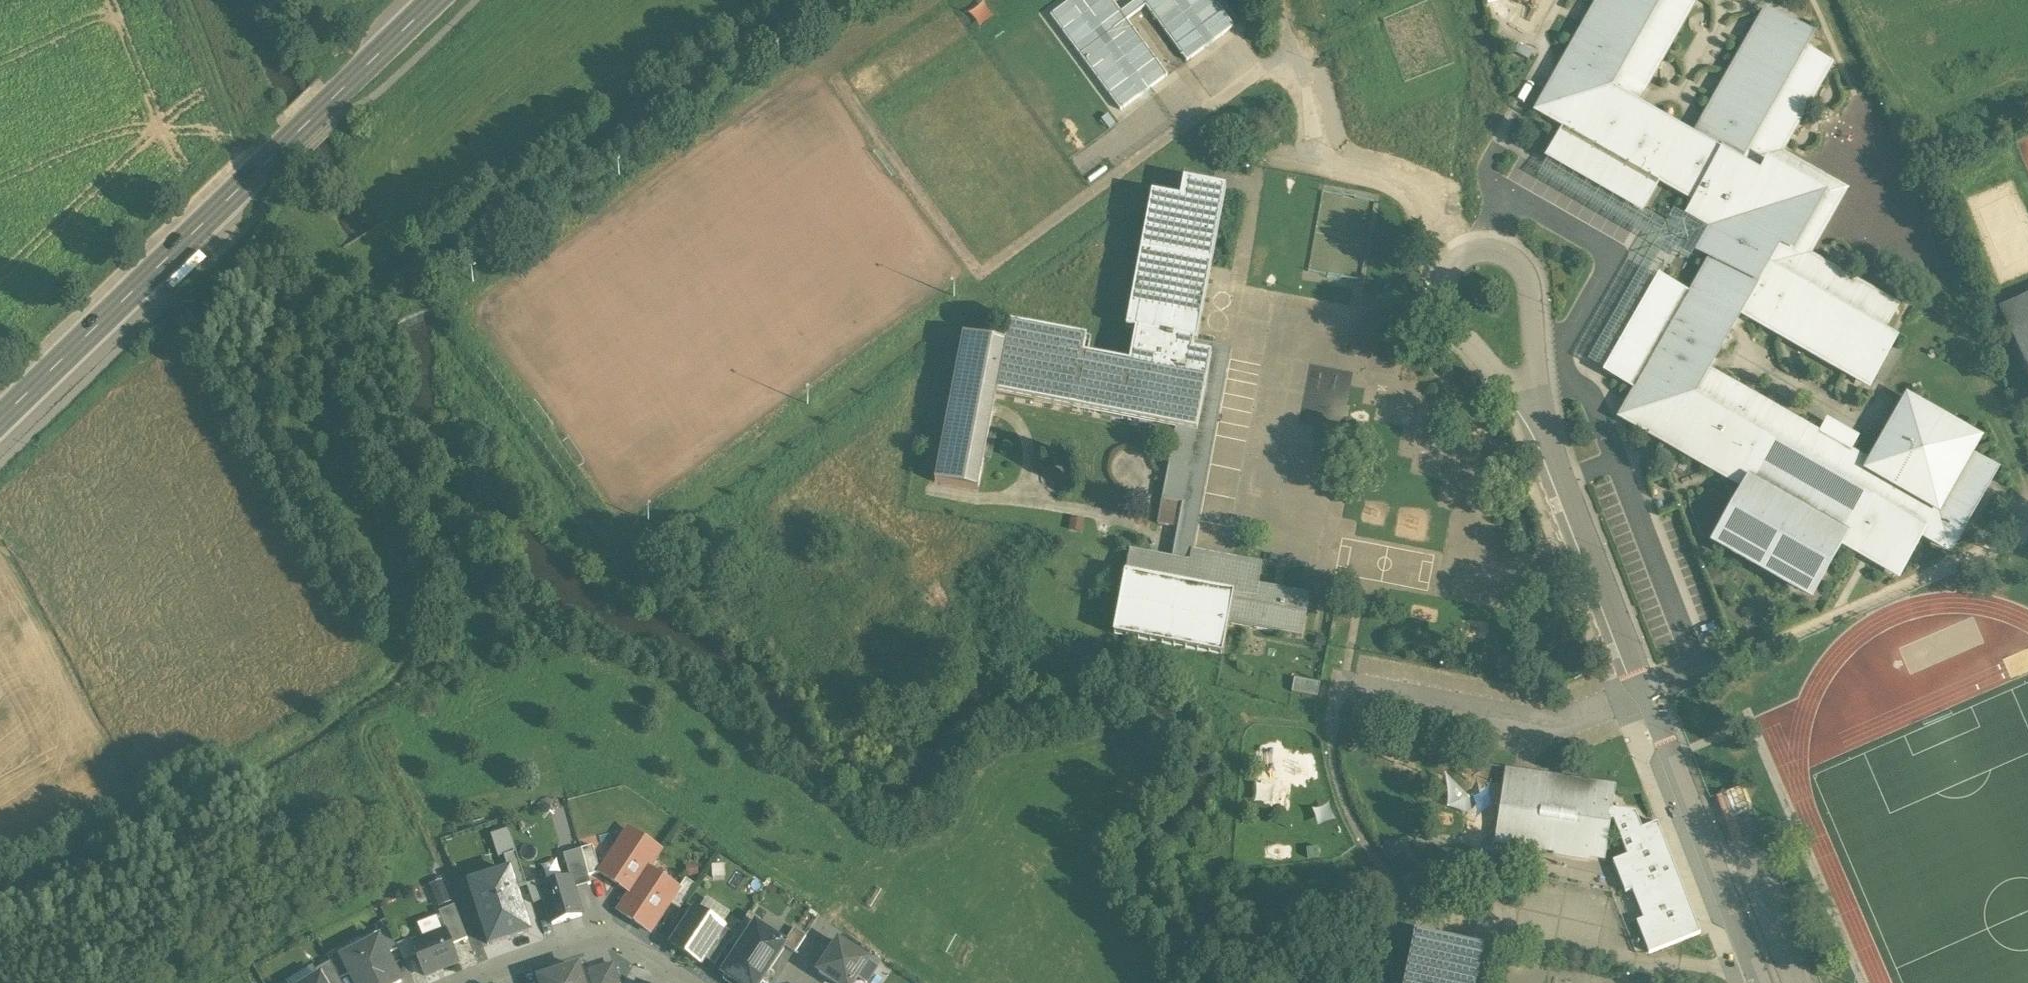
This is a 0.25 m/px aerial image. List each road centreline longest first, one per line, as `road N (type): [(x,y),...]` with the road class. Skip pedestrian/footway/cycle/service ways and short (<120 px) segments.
road 1 (residential): [(1760,982),(1533,399)]
road 2 (primary): [(0,422),(438,0)]
road 3 (residential): [(681,982),(607,937),(464,982)]
road 4 (residential): [(1489,247),(1455,258),(1439,284),(1447,319),(1498,375),(1533,399)]
road 5 (residential): [(1533,399),(1529,282),(1517,260),(1489,247)]

